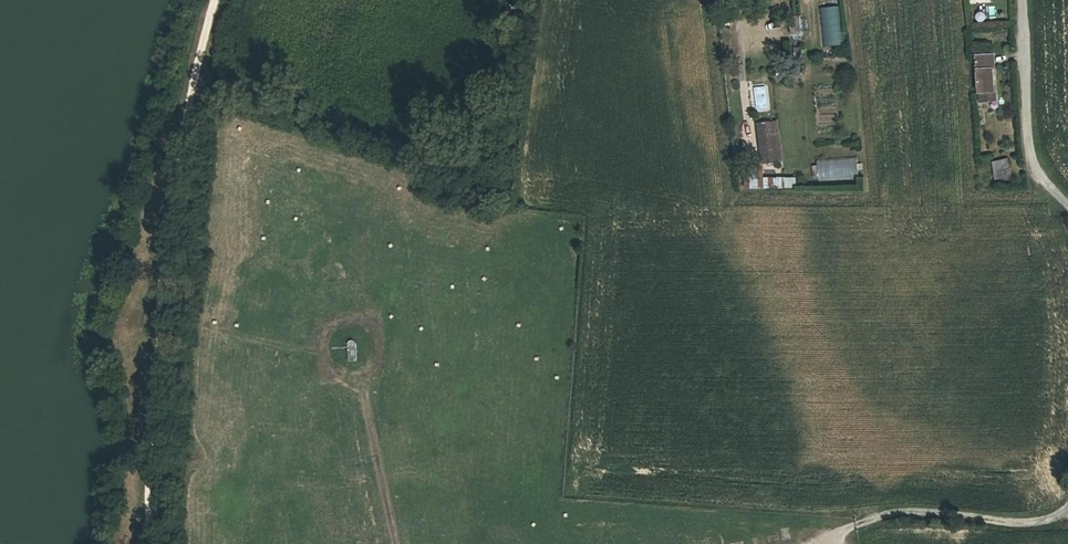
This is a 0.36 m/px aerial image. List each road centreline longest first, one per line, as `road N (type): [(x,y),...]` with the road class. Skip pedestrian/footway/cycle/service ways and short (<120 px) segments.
road 1 (residential): [(1067,508),(1040,523),(904,512),(853,527)]
road 2 (residential): [(1022,0),(1031,154),(1067,208)]
road 3 (track): [(363,386),(379,352),(372,324),(350,320),(330,329),(326,360),(343,376)]
road 4 (track): [(363,386),(396,543)]

